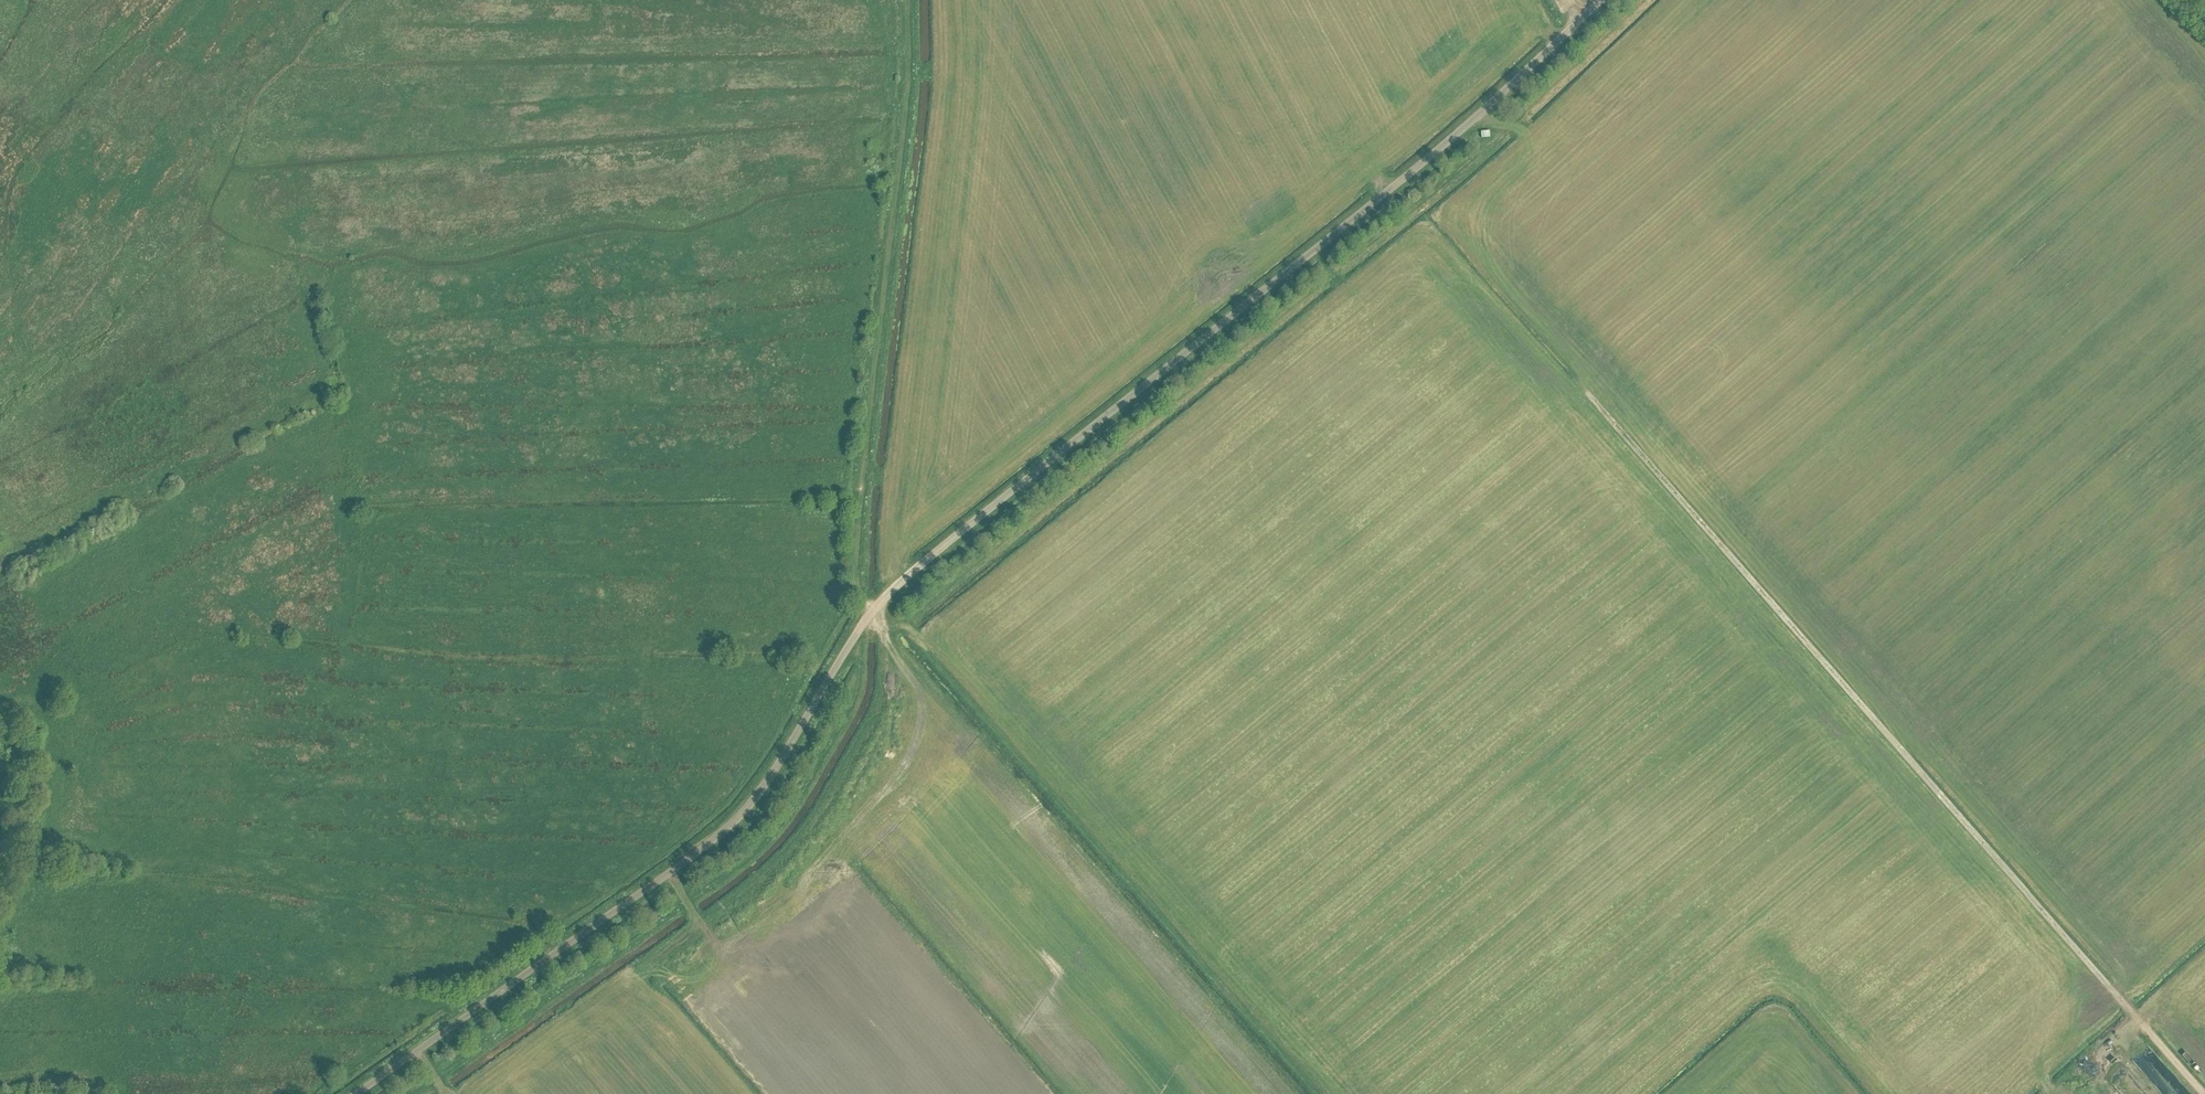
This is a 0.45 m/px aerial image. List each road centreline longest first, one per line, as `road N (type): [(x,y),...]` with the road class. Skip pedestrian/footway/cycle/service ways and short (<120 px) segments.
road 1 (unclassified): [(355,1093),(730,828),(762,793),(869,616),(906,578),(1431,157),(1602,0)]
road 2 (track): [(911,0),(912,75),(863,501),(861,595),(869,616)]
road 3 (track): [(0,739),(19,757),(25,789),(0,877)]

